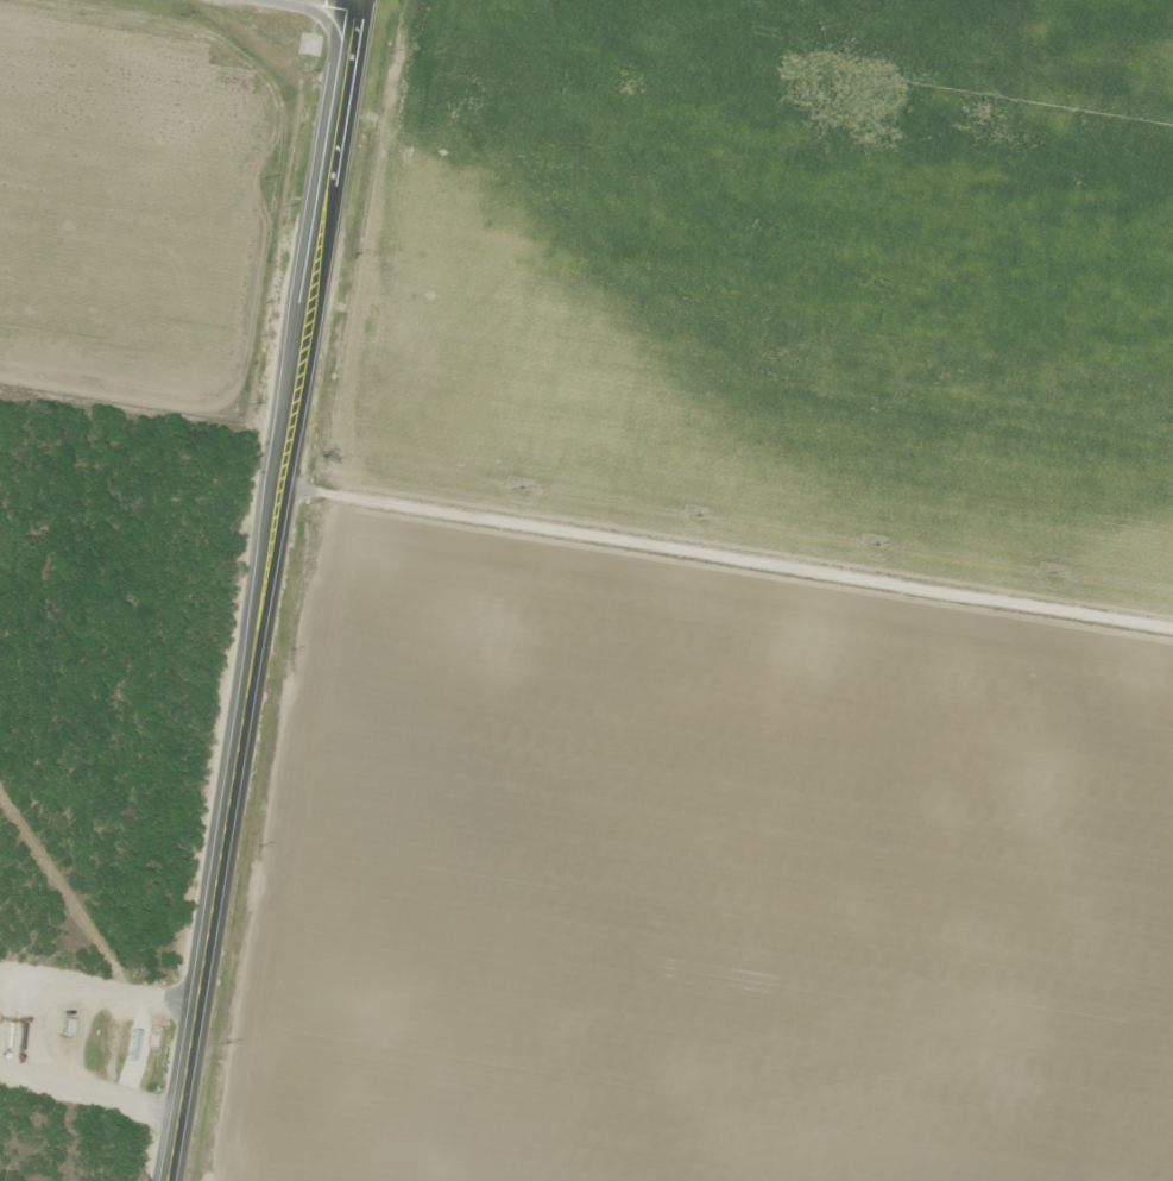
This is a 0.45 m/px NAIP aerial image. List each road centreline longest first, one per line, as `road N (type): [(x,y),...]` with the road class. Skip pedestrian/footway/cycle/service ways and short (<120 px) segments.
road 1 (secondary): [(170,1180),(364,0)]

